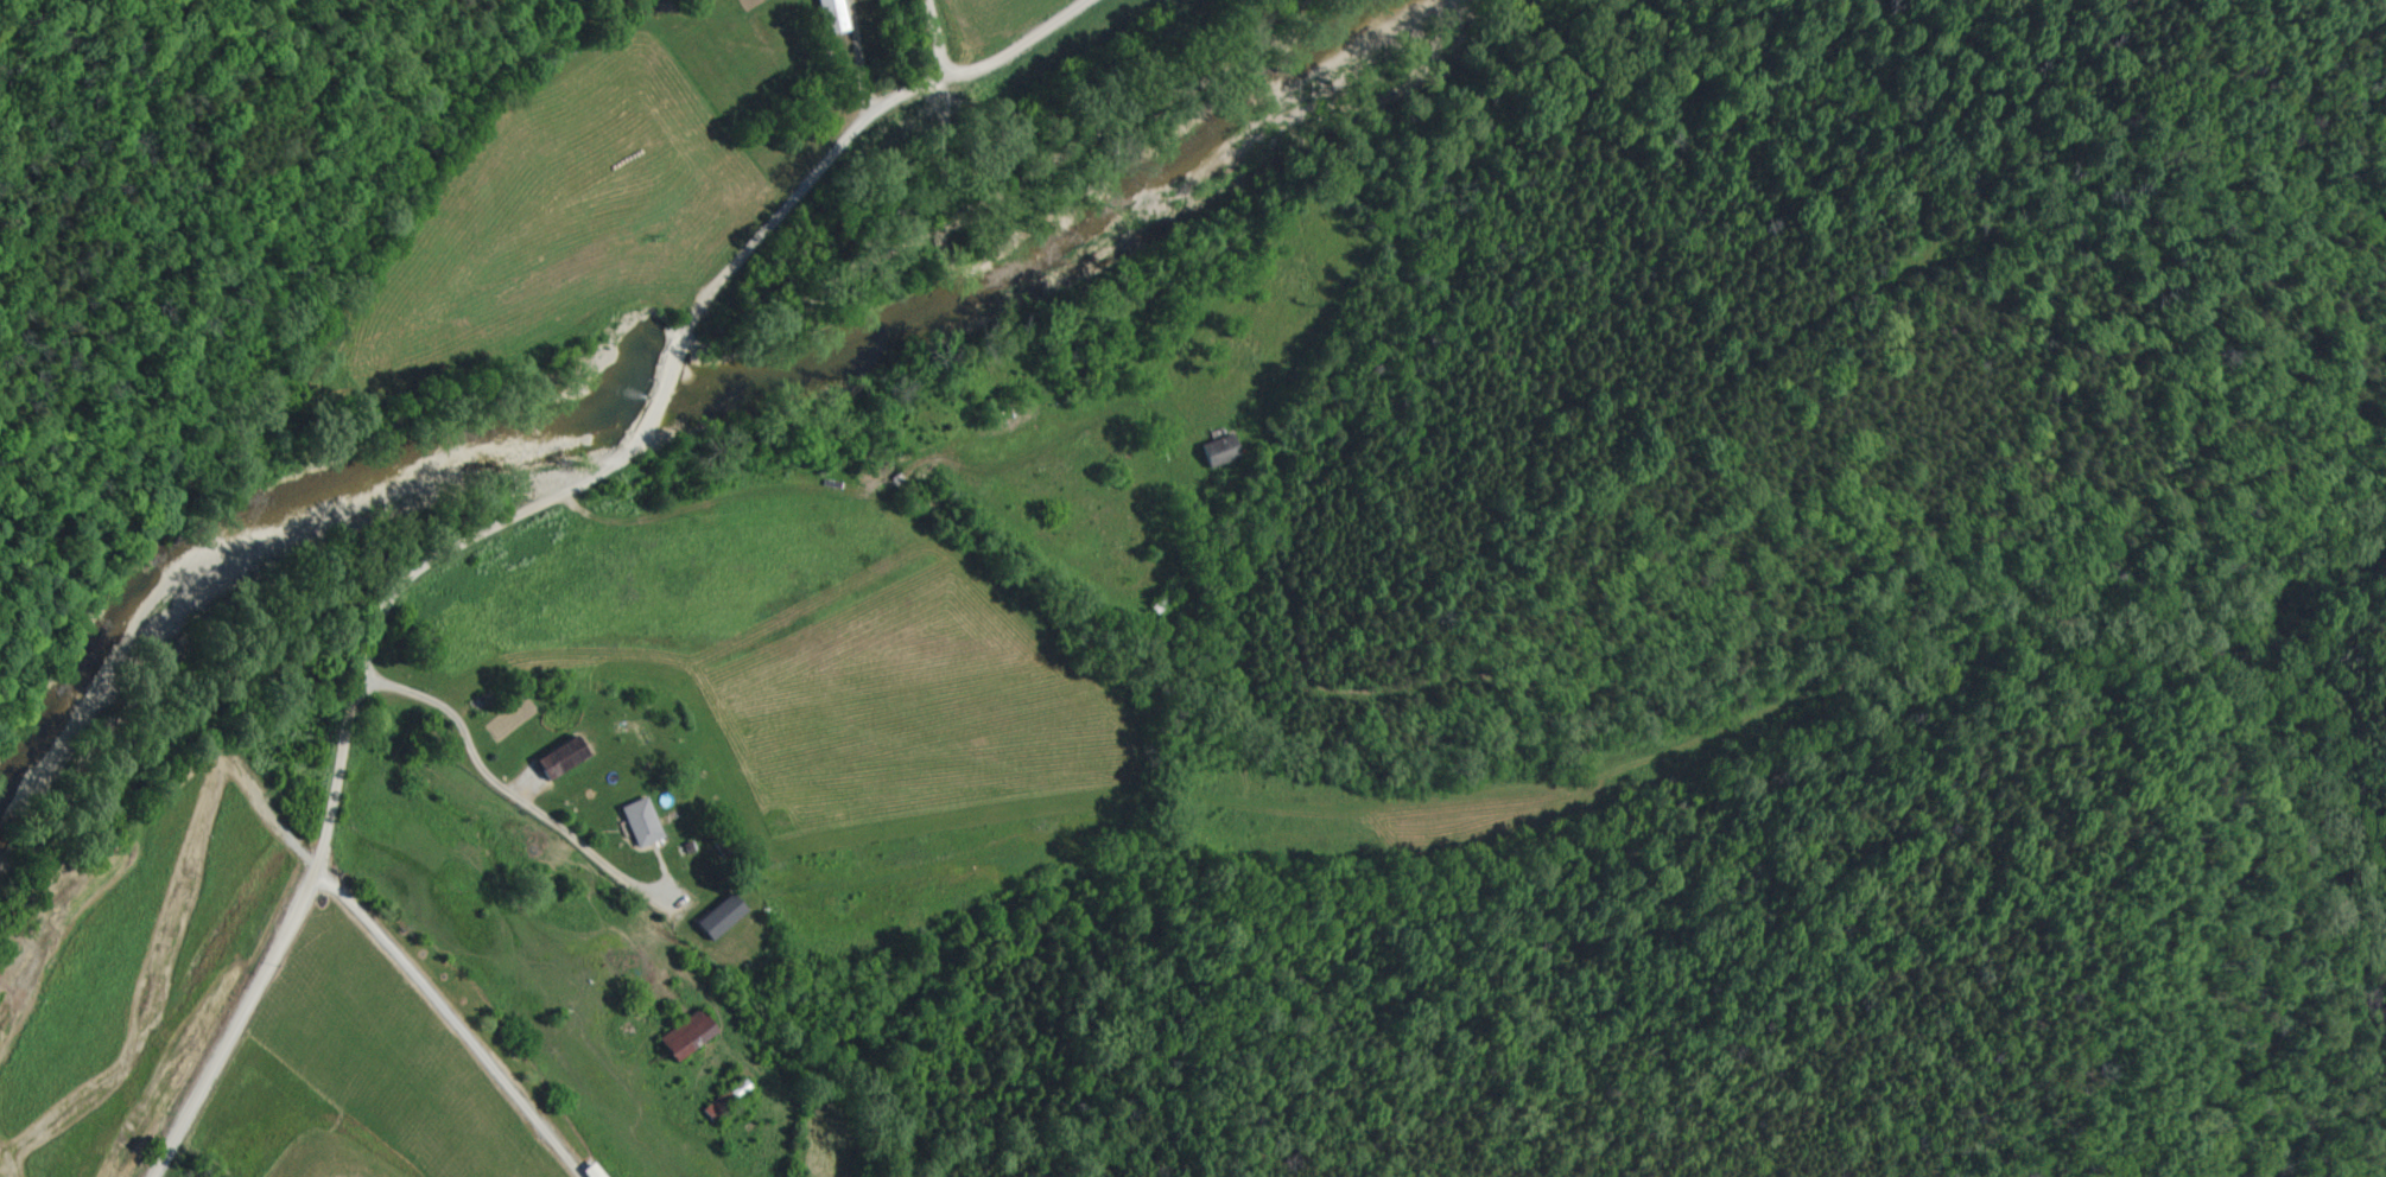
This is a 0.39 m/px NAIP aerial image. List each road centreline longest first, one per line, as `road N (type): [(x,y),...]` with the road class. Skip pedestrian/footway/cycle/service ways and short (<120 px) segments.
road 1 (residential): [(156,1176),(302,906),(363,649),(381,610),(423,568),(637,447),(647,433)]
road 2 (residential): [(680,351),(724,279),(869,116),(1002,57),(1090,0)]

